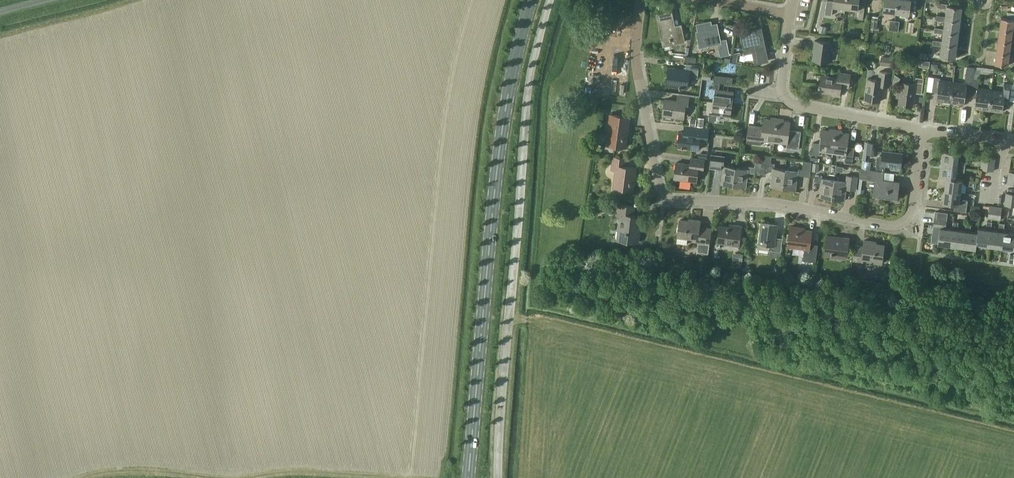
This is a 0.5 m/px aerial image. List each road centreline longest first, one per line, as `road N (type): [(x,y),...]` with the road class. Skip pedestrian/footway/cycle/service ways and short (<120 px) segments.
road 1 (residential): [(921,129),(904,223),(665,197),(638,78),(641,0)]
road 2 (primary): [(468,477),(502,127),(531,0)]
road 3 (unclassified): [(498,477),(526,97),(549,0)]
road 4 (residential): [(783,95),(794,105),(921,129)]

